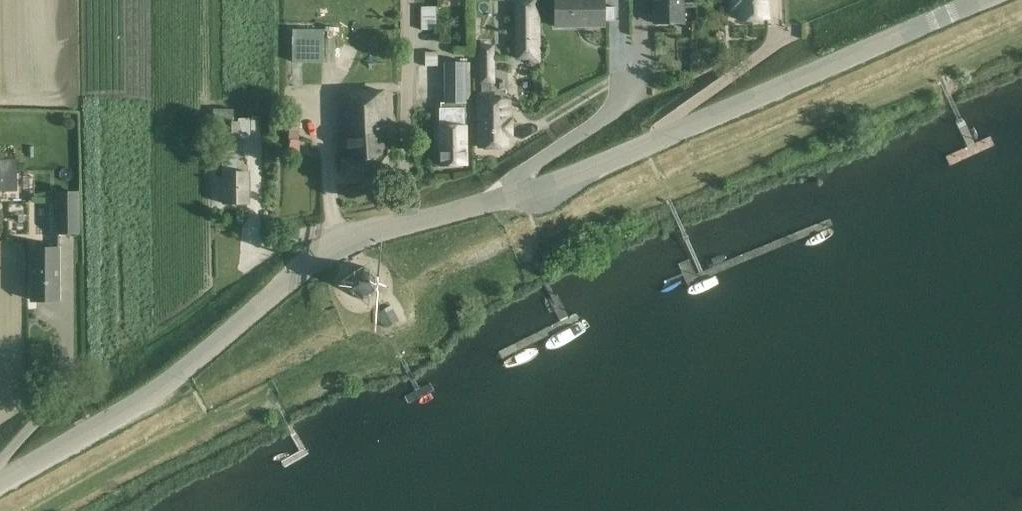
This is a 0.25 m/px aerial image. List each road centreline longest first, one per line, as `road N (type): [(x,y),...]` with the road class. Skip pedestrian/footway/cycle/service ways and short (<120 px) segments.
road 1 (tertiary): [(479,203),(589,170),(984,0)]
road 2 (tertiary): [(0,482),(185,370),(333,243),(405,223)]
road 3 (residential): [(405,223),(409,0)]
road 4 (residential): [(479,203),(626,102)]

